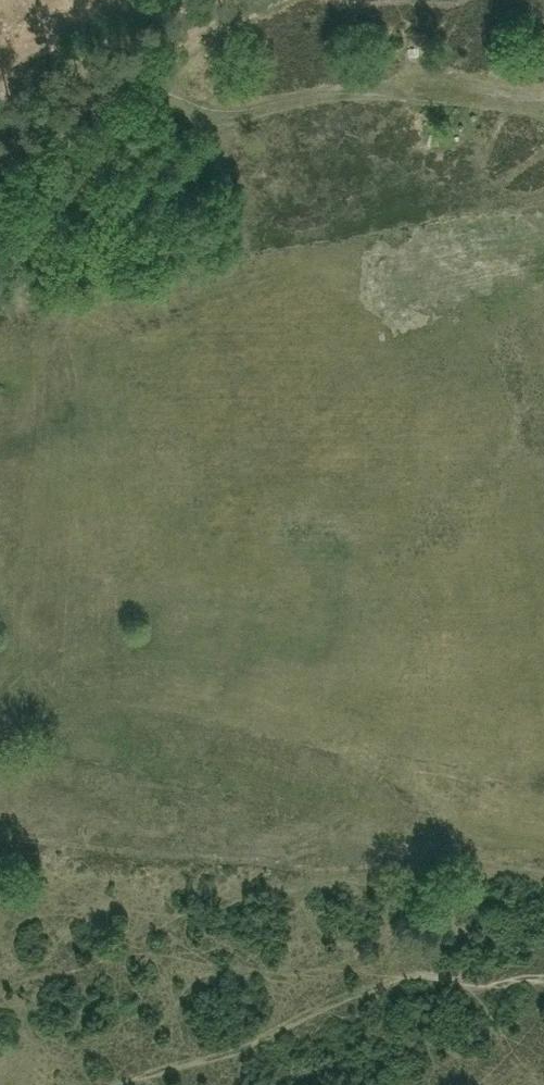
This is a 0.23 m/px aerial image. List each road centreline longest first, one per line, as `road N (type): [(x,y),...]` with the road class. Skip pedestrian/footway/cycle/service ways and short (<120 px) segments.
road 1 (track): [(141,77),(208,112),(345,93),(543,108)]
road 2 (track): [(0,156),(141,77)]
road 3 (track): [(141,77),(282,0)]

